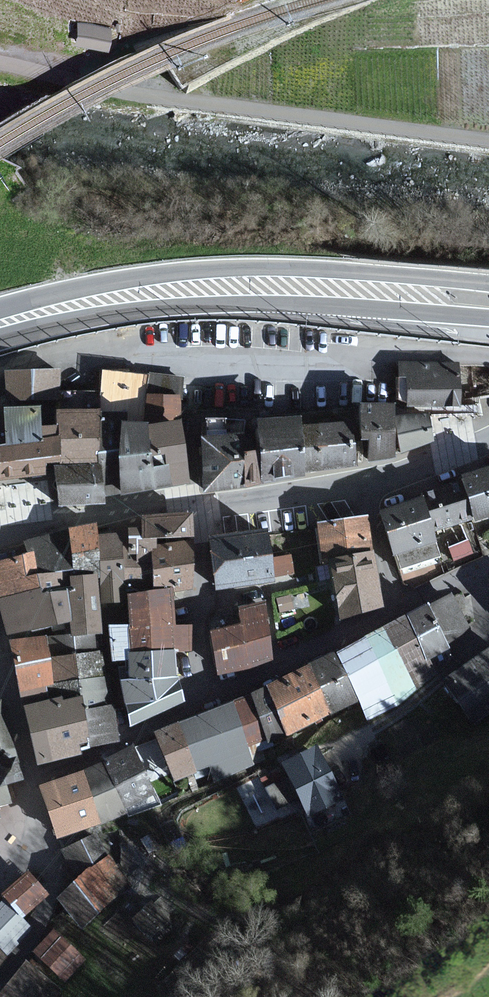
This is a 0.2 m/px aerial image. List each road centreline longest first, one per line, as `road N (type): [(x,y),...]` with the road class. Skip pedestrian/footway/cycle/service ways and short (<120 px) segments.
road 1 (unclassified): [(488,140),(134,93),(0,63)]
road 2 (primary): [(0,323),(111,298),(206,287),(488,299)]
road 3 (residential): [(400,604),(208,698)]
road 4 (residential): [(189,503),(208,698)]
road 5 (residential): [(208,698),(31,776)]
road 6 (residential): [(0,535),(97,513),(189,503)]
road 7 (residential): [(189,503),(361,483)]
road 8 (track): [(452,667),(341,760)]
road 9 (tertiary): [(44,855),(47,911),(0,982)]
road 10 (residential): [(361,483),(488,437)]
road 11 (residential): [(0,646),(31,776)]
road 12 (residential): [(400,604),(361,483)]

